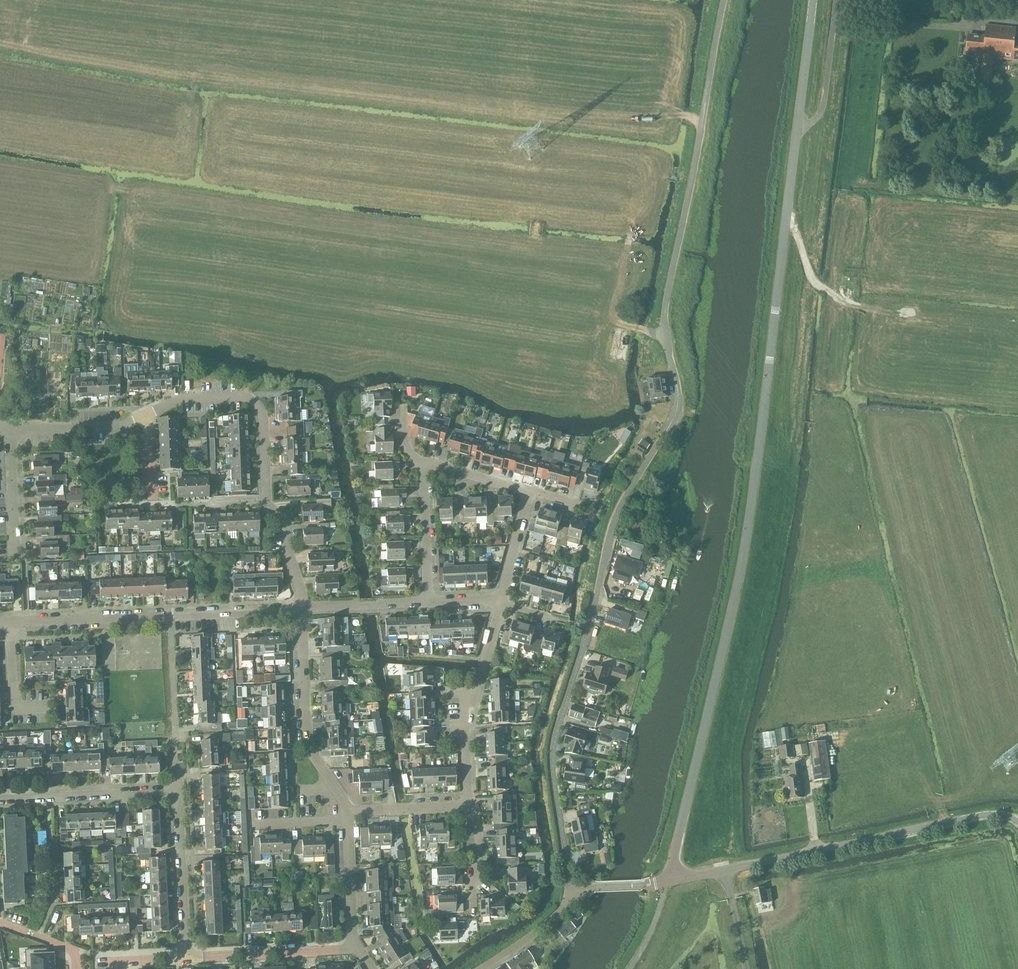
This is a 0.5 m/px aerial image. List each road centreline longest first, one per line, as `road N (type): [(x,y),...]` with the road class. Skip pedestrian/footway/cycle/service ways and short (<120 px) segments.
road 1 (residential): [(571,903),(555,779),(559,731),(619,513),(677,419),(681,398),(663,329),(666,301),(724,0)]
road 2 (unclassified): [(666,881),(745,528),(813,0)]
road 3 (unclassified): [(666,881),(993,814),(1017,822)]
road 4 (residential): [(303,610),(287,520),(266,503),(260,408),(247,400),(184,401),(146,415)]
road 5 (residential): [(10,622),(303,610)]
road 6 (track): [(1017,326),(859,308),(814,281),(786,212)]
road 7 (residential): [(348,812),(309,748),(303,610)]
road 8 (residential): [(471,807),(467,728),(499,602)]
road 9 (track): [(629,186),(631,233),(617,321),(665,336)]
road 10 (residential): [(0,799),(178,792)]
road 11 (residential): [(356,951),(186,959)]
road 12 (residential): [(186,959),(178,792)]
road 13 (residential): [(432,603),(424,464)]
road 14 (residential): [(12,429),(120,426),(146,415)]
road 15 (residential): [(356,951),(349,822)]
road 16 (residential): [(14,557),(12,429)]
road 17 (residential): [(471,807),(348,812)]

